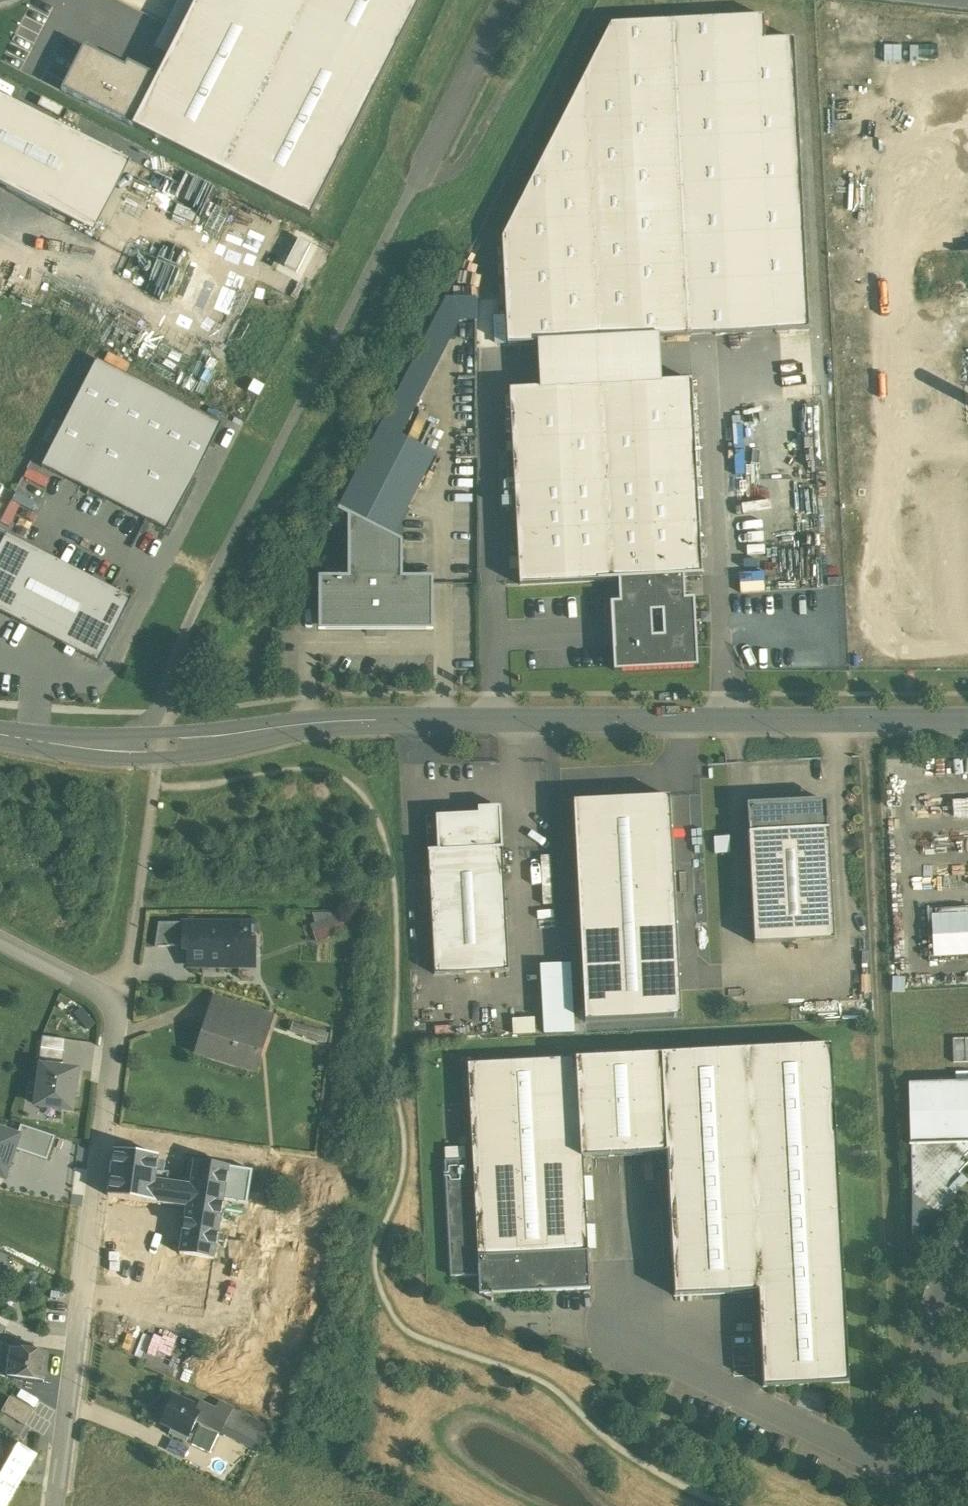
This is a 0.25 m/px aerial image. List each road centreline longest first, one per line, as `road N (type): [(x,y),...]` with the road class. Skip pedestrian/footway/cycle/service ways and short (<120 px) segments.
road 1 (unclassified): [(0,736),(158,752),(329,732),(967,732)]
road 2 (track): [(158,752),(166,666),(192,609),(513,0)]
road 3 (residential): [(0,950),(111,1008),(57,1505)]
road 4 (unclassified): [(967,1248),(936,1306),(928,1347),(934,1505)]
road 5 (track): [(422,179),(436,183),(459,173),(563,0)]

